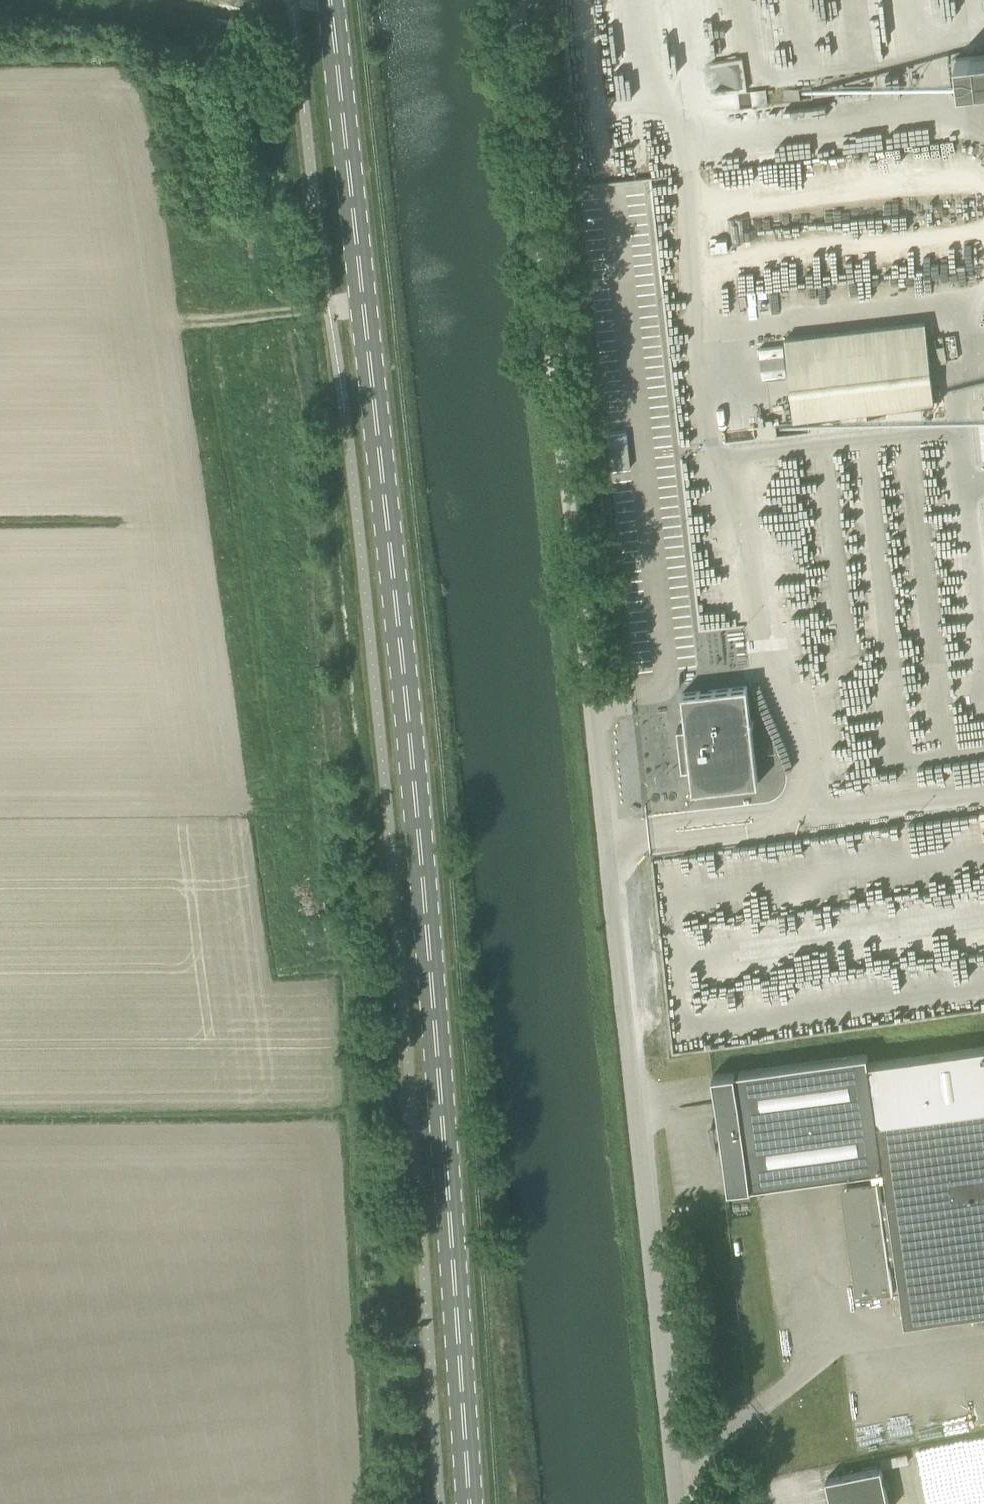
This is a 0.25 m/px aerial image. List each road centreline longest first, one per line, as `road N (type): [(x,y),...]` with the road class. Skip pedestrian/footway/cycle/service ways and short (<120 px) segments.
road 1 (primary): [(477,1503),(427,841),(330,0)]
road 2 (unclassified): [(677,1503),(588,680)]
road 3 (track): [(588,680),(515,0)]

